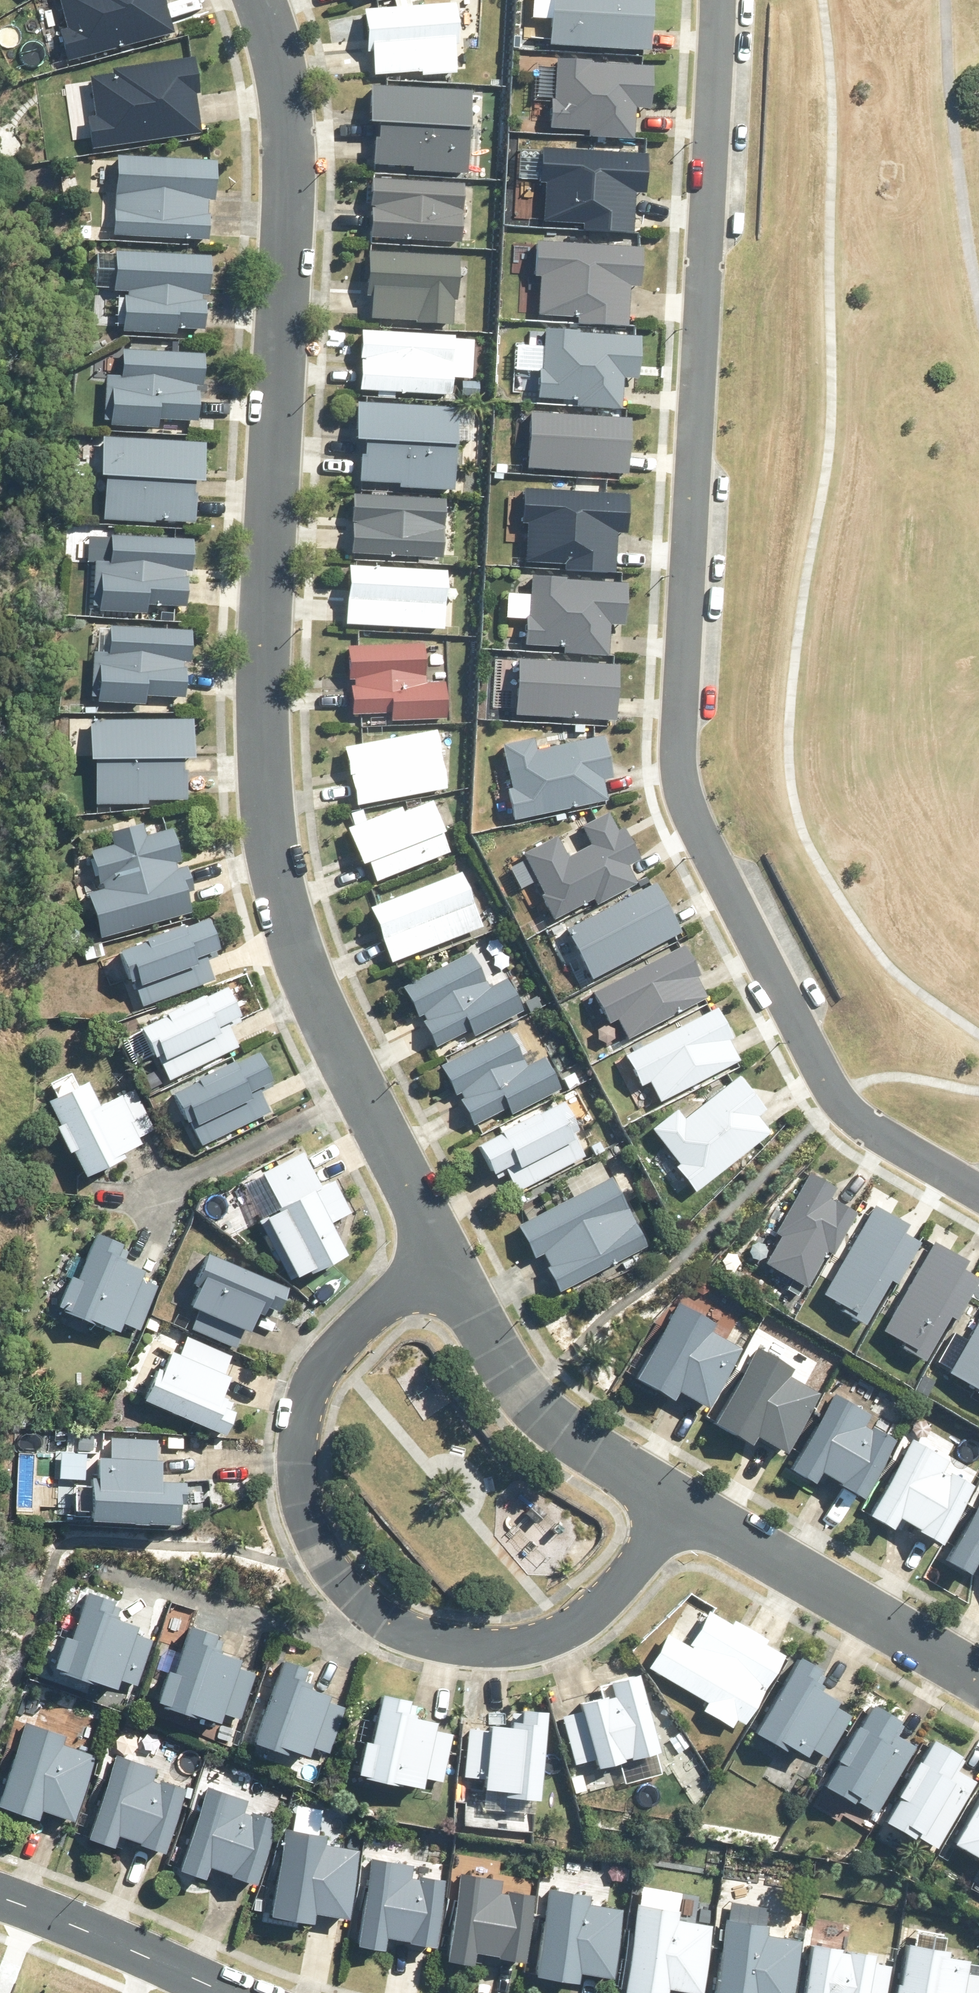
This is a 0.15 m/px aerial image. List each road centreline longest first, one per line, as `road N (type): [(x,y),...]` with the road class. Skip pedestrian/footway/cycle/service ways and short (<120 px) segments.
road 1 (residential): [(715,0),(675,754),(681,788),(828,1083),(881,1140),(978,1198)]
road 2 (residential): [(444,1263),(299,967),(270,848),(264,658),(285,307),(285,143),(258,0)]
road 3 (residential): [(677,1511),(595,1611),(540,1644),(438,1643),(401,1629),(335,1577),(299,1484),(304,1405),(320,1368),(375,1304),(444,1263)]
road 4 (residential): [(978,1682),(677,1511)]
road 5 (residential): [(677,1511),(562,1430),(528,1393),(444,1263)]
road 6 (residential): [(235,1992),(0,1896)]

